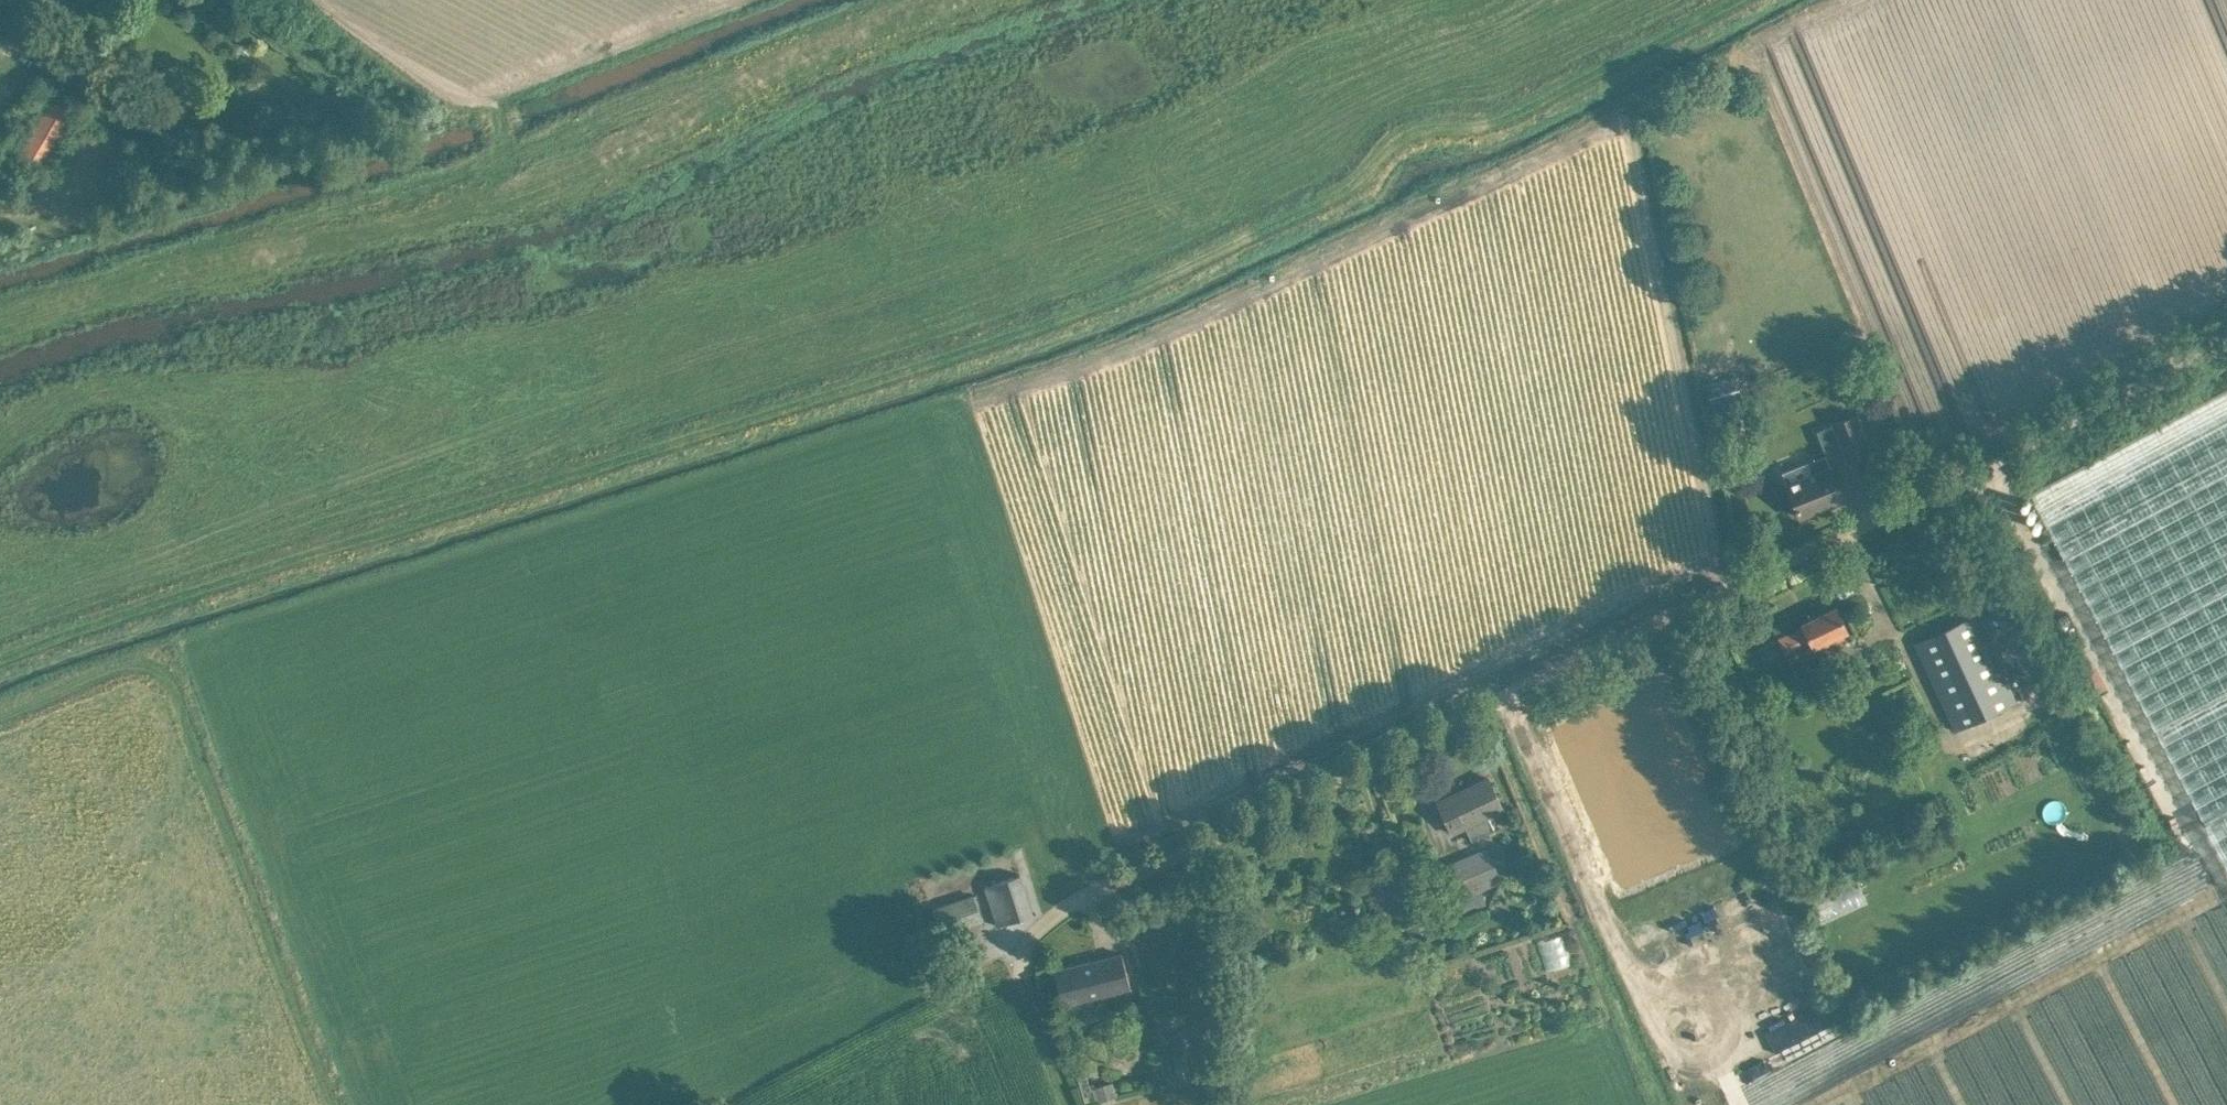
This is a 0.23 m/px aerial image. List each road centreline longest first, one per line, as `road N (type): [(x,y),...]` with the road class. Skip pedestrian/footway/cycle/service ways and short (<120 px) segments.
road 1 (unclassified): [(1022,978),(1025,948),(1046,921),(1093,890),(1224,835),(2226,350)]

